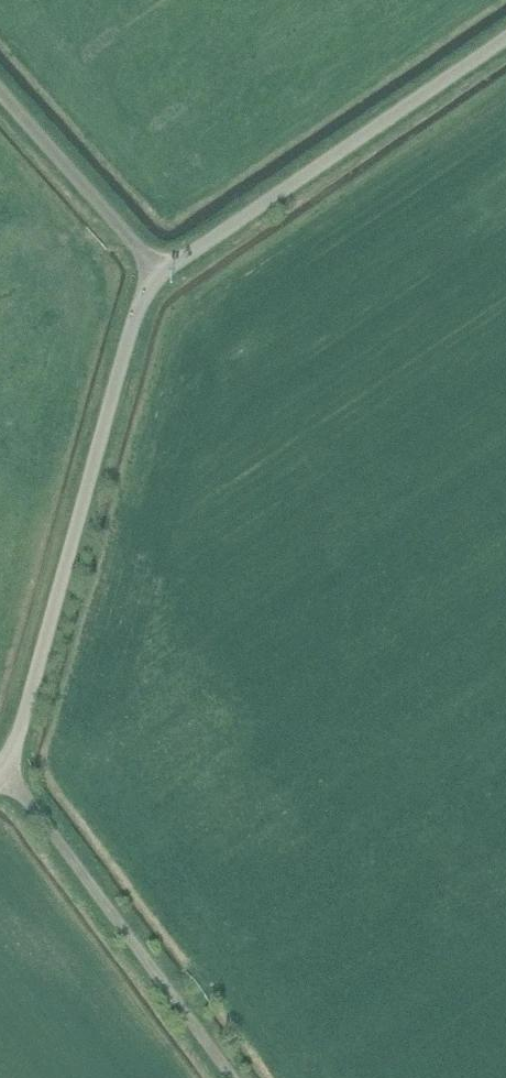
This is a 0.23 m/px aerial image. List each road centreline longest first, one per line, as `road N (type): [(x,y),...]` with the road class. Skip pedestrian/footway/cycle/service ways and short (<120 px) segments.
road 1 (unclassified): [(7,774),(147,289),(161,274)]
road 2 (unclassified): [(161,274),(505,38)]
road 3 (unclassified): [(232,1077),(7,774)]
road 4 (unclassified): [(161,274),(0,97)]

